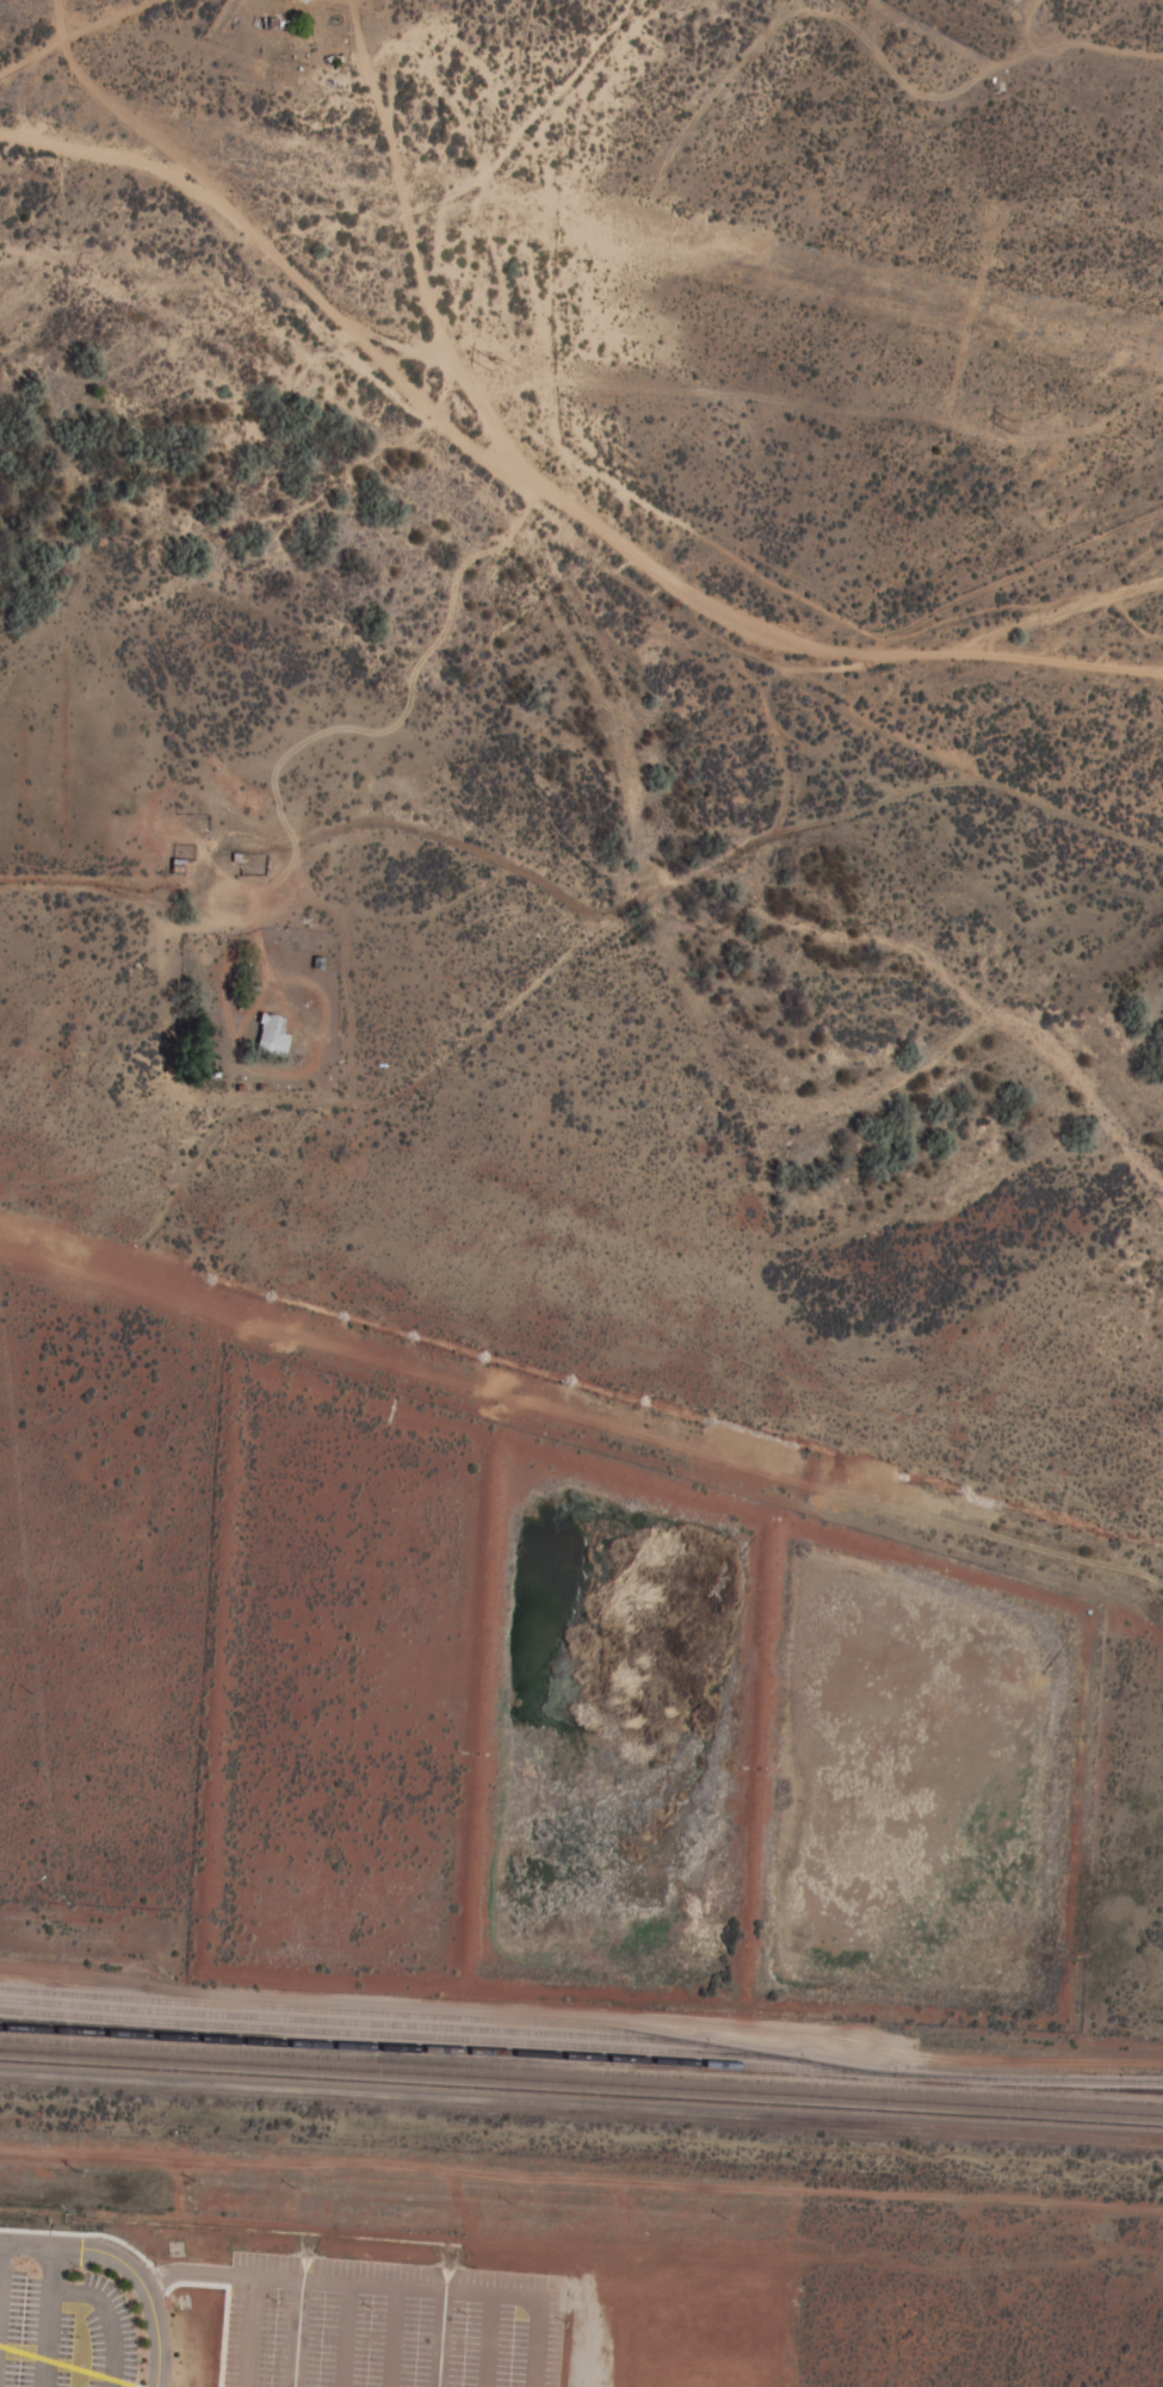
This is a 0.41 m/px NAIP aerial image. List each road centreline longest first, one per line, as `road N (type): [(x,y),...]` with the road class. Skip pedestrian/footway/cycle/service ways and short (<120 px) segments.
road 1 (track): [(0,1258),(335,1359),(1162,1561)]
road 2 (track): [(735,651),(557,528),(429,418),(165,159),(0,126)]
road 3 (residential): [(1162,676),(958,656),(899,655),(846,667),(735,651)]

